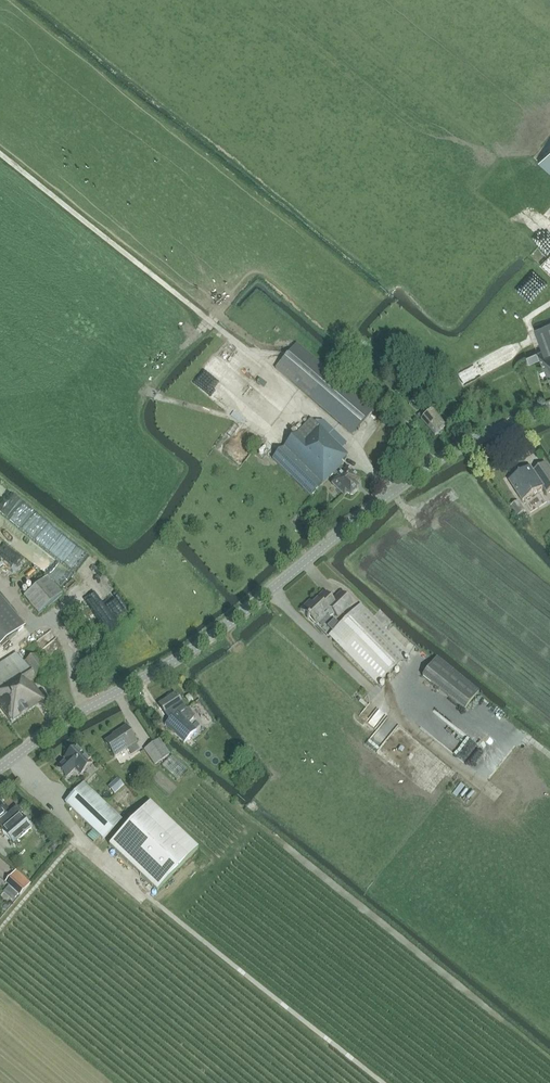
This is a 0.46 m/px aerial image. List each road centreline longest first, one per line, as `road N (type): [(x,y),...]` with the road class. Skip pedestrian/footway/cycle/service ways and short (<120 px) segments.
road 1 (tertiary): [(0,768),(202,645),(420,471),(549,410)]
road 2 (track): [(0,582),(35,624),(53,618),(85,712)]

